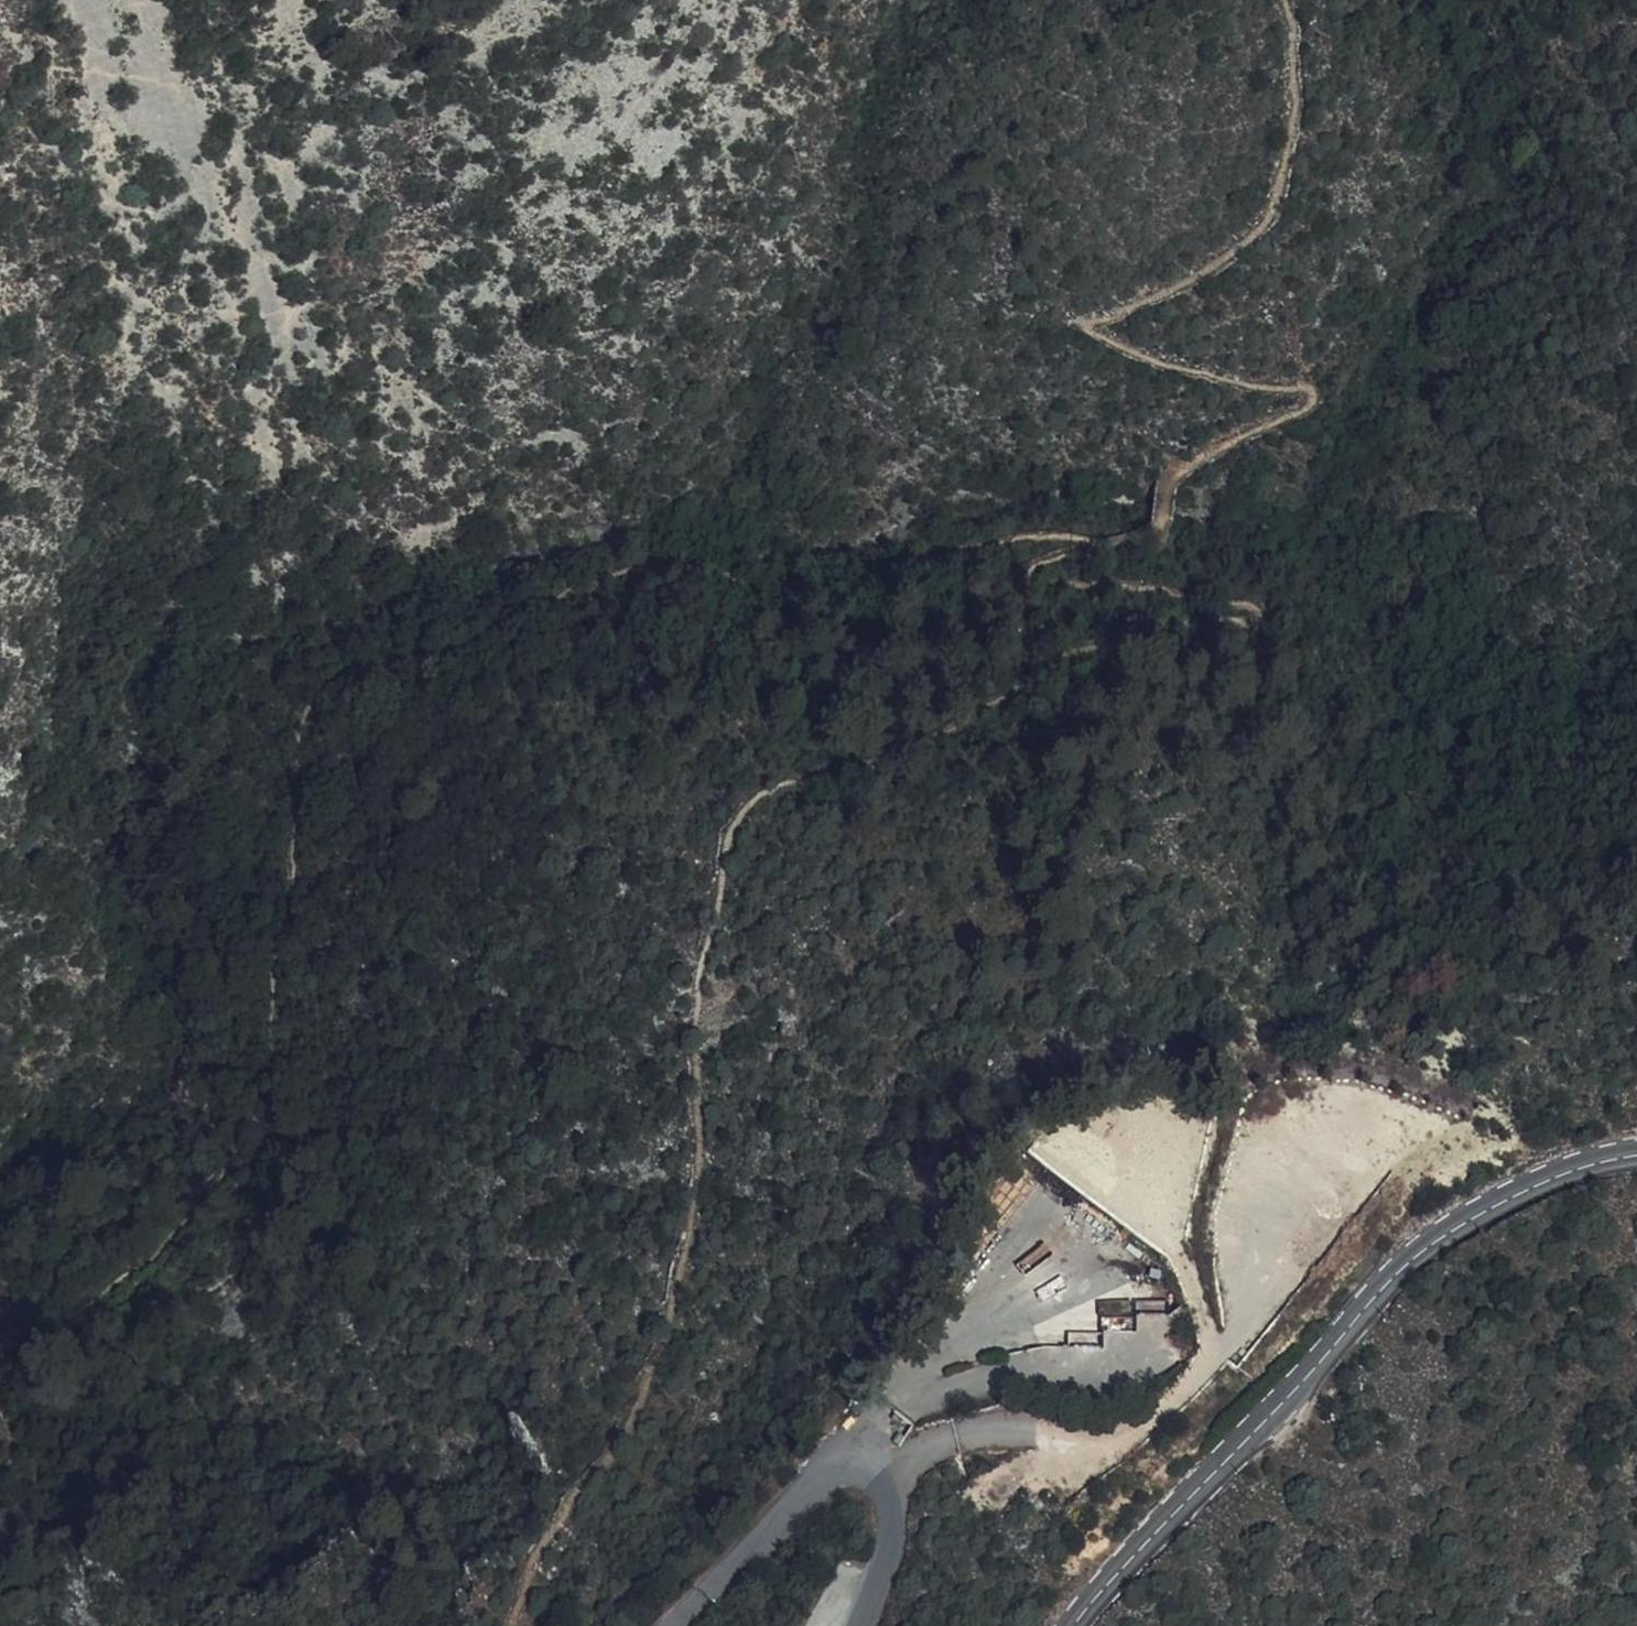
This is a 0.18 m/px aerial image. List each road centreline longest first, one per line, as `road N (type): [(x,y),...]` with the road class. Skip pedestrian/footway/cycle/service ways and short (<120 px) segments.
road 1 (tertiary): [(1636,1158),(1608,1160),(1519,1193),(1405,1266),(1074,1625)]
road 2 (residential): [(859,1625),(889,1548),(889,1491),(866,1461),(835,1467),(674,1625)]

